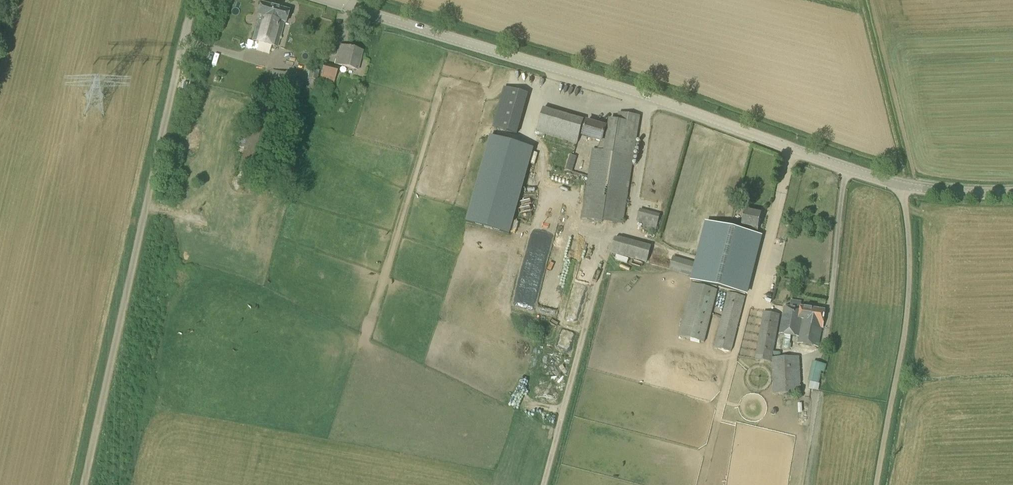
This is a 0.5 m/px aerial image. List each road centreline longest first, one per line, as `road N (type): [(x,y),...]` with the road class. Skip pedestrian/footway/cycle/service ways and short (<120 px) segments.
road 1 (tertiary): [(1012,193),(876,178),(341,4)]
road 2 (unclassified): [(192,0),(85,484)]

